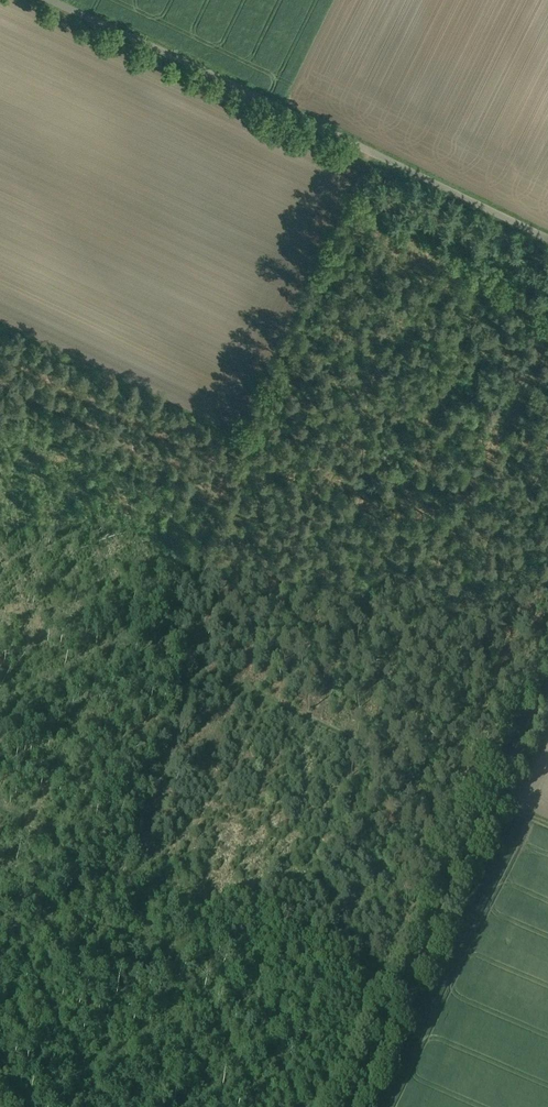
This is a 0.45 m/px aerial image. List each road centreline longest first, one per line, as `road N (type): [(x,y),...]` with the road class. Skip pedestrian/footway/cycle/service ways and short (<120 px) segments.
road 1 (track): [(0,958),(218,488),(0,412)]
road 2 (unclassified): [(37,0),(547,245)]
road 3 (track): [(547,681),(344,1106)]
road 4 (track): [(147,643),(547,823)]

